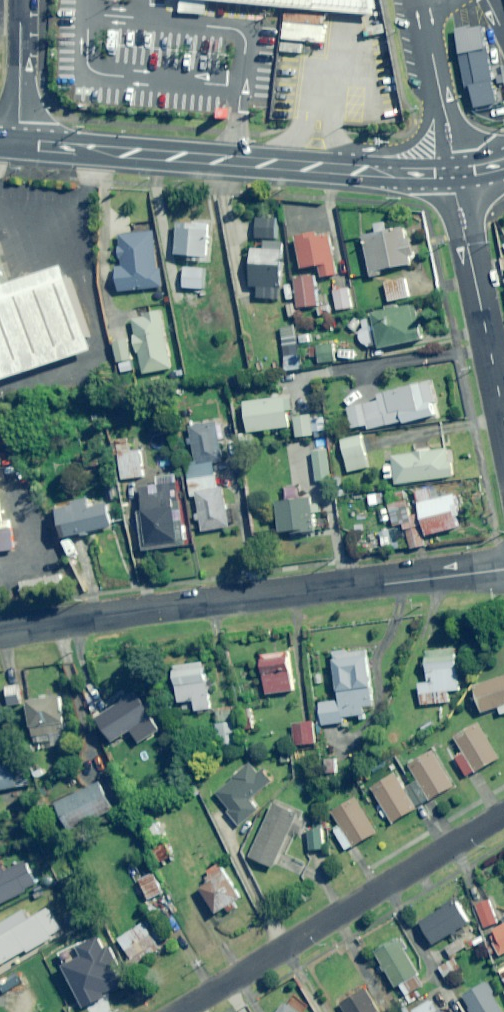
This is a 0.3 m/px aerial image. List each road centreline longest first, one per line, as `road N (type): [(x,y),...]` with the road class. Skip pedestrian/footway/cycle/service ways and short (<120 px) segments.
road 1 (residential): [(0,631),(503,568)]
road 2 (residential): [(503,815),(175,1011)]
road 3 (secondary): [(21,144),(376,172)]
road 4 (tertiary): [(452,173),(503,423)]
road 5 (unclassified): [(23,0),(21,144)]

